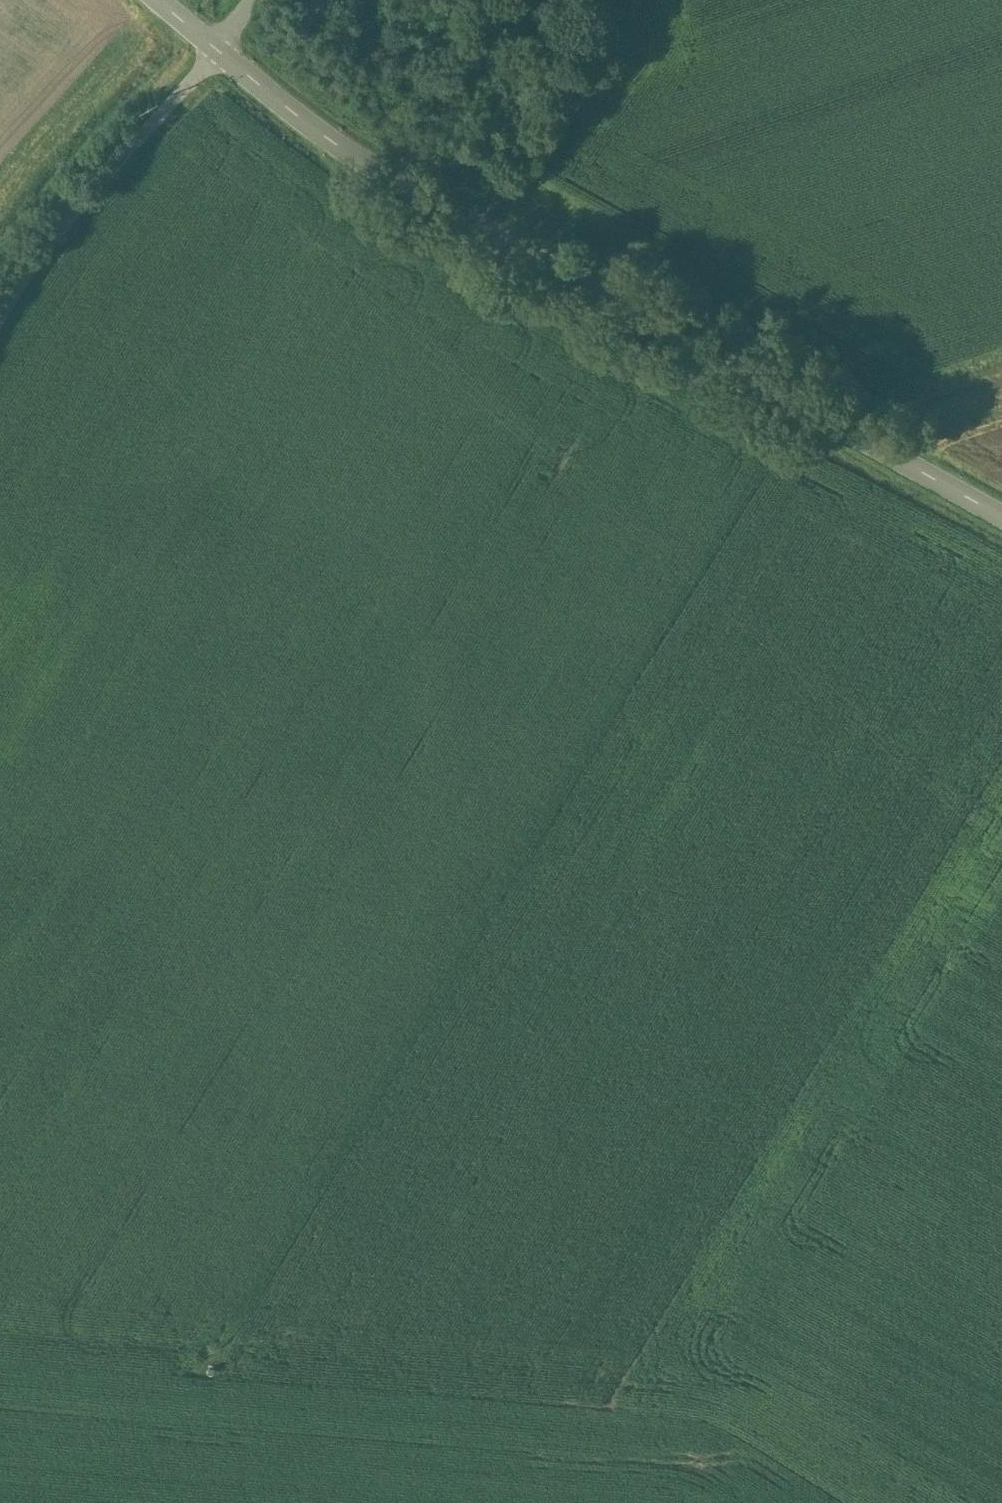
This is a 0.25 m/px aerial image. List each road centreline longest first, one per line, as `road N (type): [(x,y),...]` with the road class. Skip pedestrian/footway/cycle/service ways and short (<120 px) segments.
road 1 (tertiary): [(217,49),(379,171),(1001,515)]
road 2 (unclassified): [(0,320),(77,210),(217,49)]

